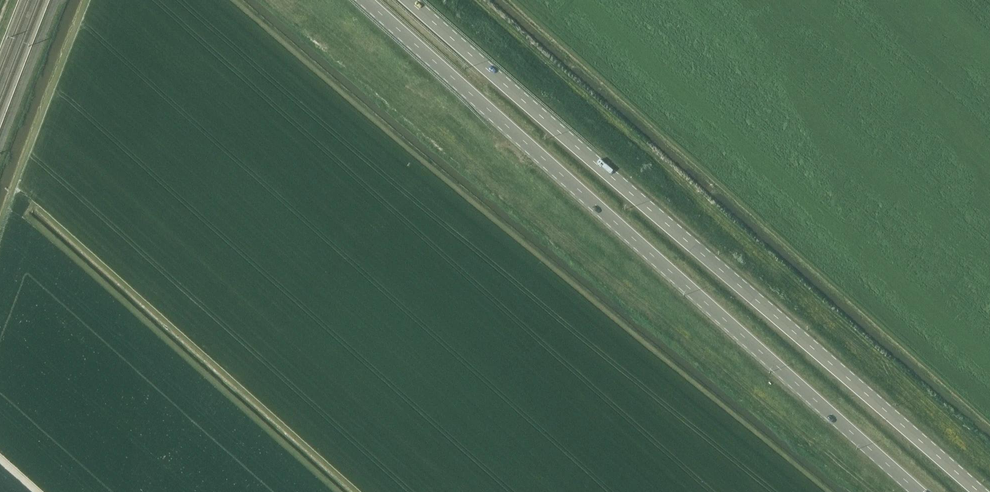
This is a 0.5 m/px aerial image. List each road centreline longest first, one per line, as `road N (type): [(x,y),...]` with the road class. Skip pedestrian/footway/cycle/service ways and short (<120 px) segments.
road 1 (primary): [(364,0),(923,491)]
road 2 (primary): [(970,491),(414,0)]

